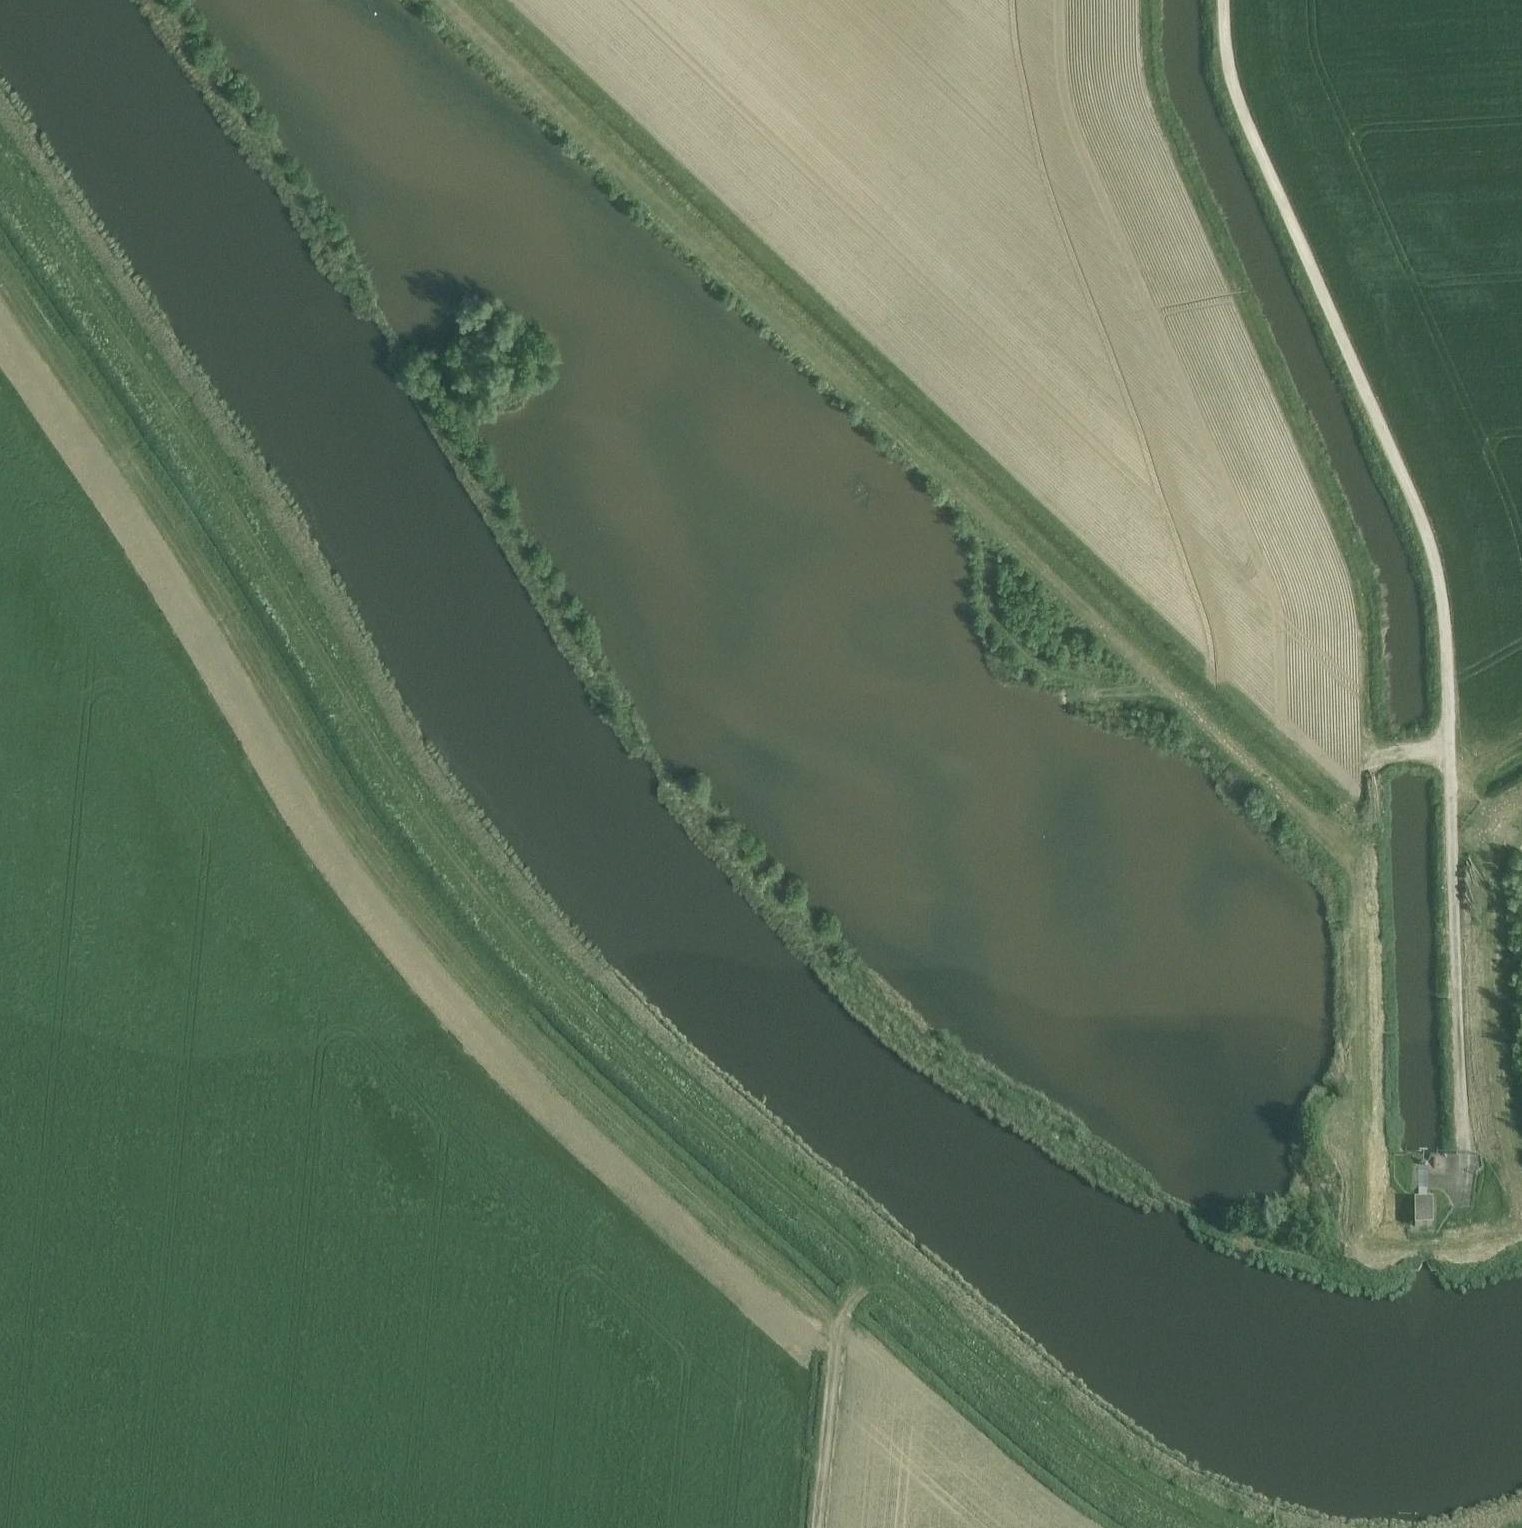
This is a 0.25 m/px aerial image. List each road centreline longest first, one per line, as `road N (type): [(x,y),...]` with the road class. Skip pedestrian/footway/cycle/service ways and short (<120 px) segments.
road 1 (track): [(854,1285),(834,1332),(816,1527)]

